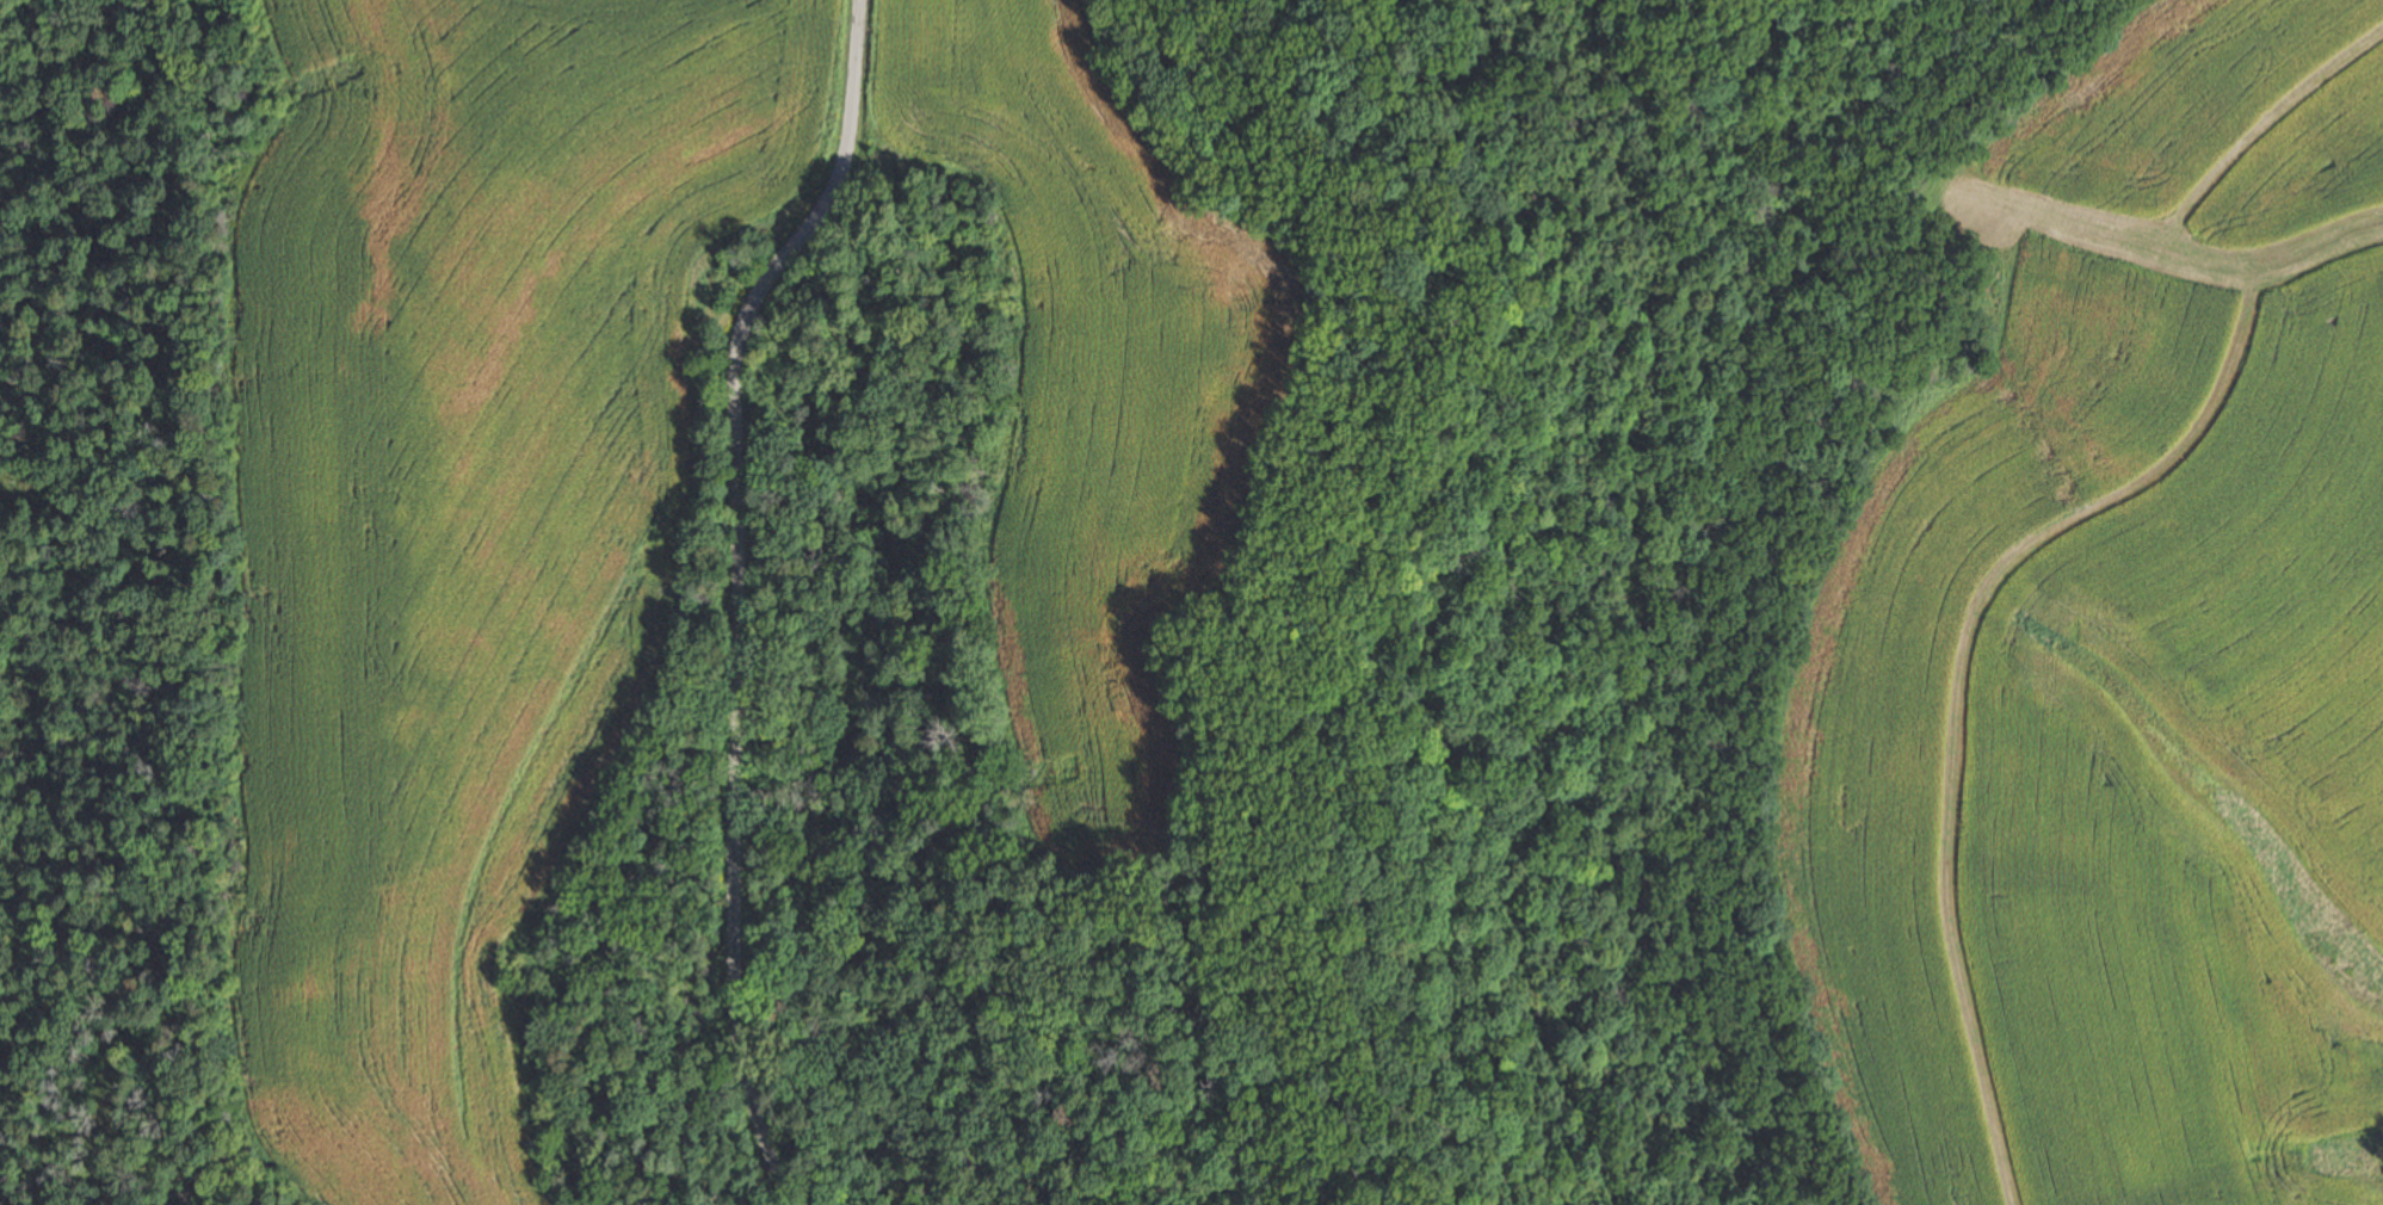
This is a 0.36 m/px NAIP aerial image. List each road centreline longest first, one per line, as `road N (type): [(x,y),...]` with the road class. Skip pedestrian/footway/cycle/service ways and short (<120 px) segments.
road 1 (residential): [(809,1204),(776,1133),(757,1057),(747,959),(741,865),(752,694),(743,352),(768,283),(826,218),(842,183),(860,0)]

